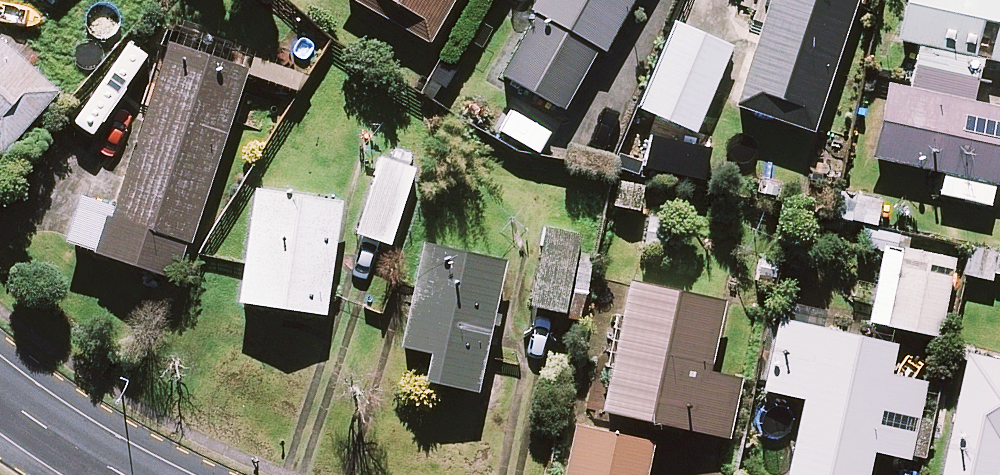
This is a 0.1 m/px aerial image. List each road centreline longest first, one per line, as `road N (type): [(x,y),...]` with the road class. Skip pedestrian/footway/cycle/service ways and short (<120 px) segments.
road 1 (residential): [(0,396),(123,474)]

